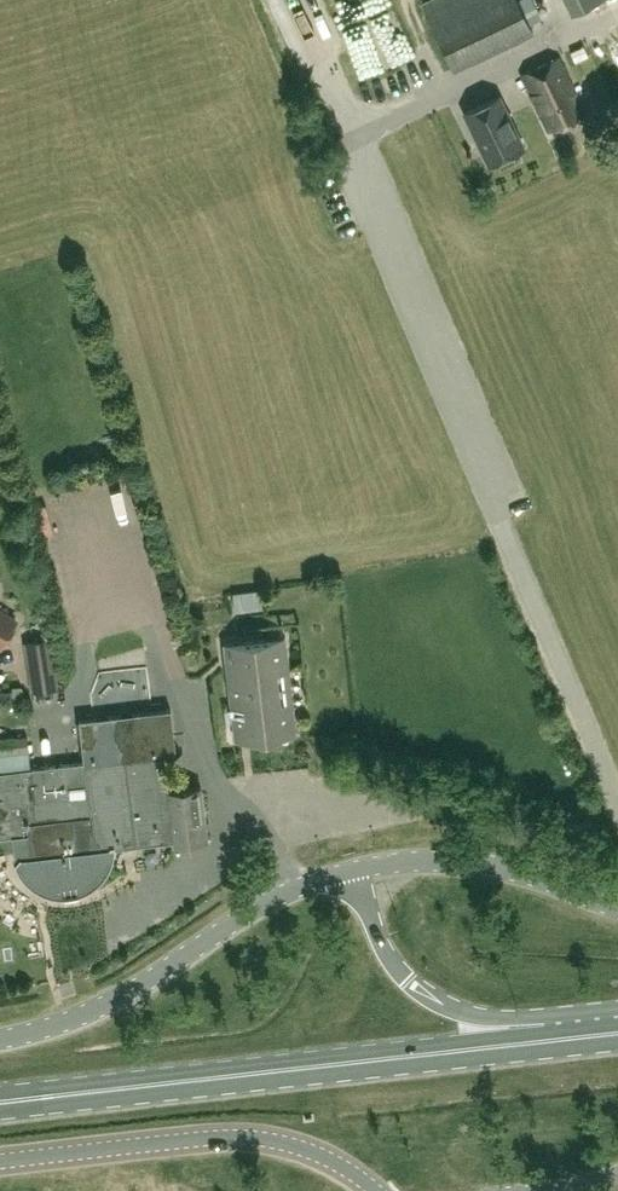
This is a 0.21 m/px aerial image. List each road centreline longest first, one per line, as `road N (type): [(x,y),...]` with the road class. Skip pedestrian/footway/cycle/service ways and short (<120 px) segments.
road 1 (primary): [(617,1032),(0,1103)]
road 2 (unclassified): [(0,1038),(98,1007),(255,906),(354,868)]
road 3 (tertiary): [(0,1162),(246,1134),(294,1143),(377,1190)]
road 4 (primary): [(617,1025),(489,1019),(420,991),(389,958),(354,868)]
road 5 (unclassified): [(354,868),(476,862),(617,906)]

